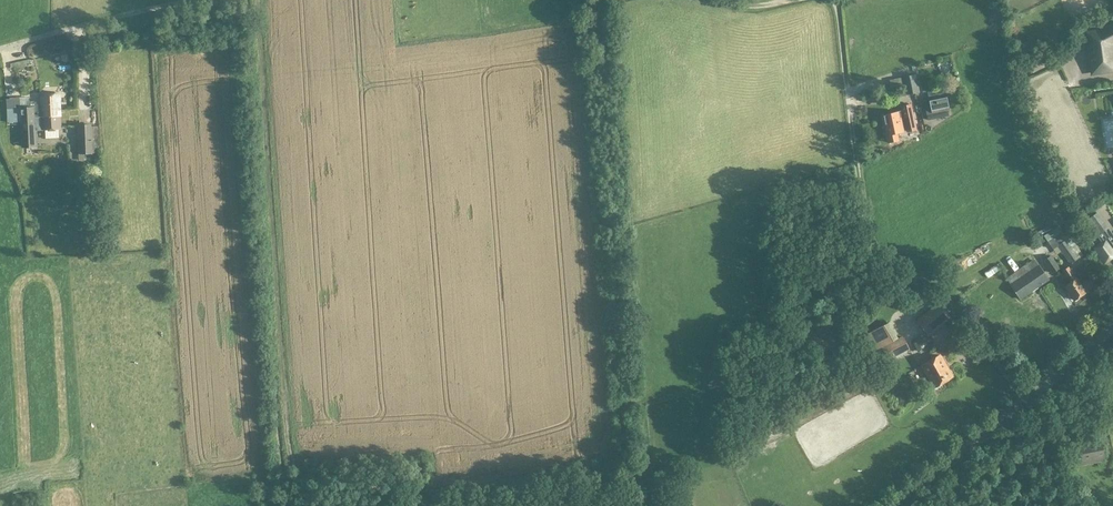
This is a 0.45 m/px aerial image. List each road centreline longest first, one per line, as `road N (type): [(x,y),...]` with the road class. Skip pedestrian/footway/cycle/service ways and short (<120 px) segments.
road 1 (track): [(1062,505),(1037,406),(935,286),(870,236),(836,0)]
road 2 (track): [(608,0),(629,493)]
road 3 (track): [(255,0),(295,468)]
road 4 (tertiary): [(894,505),(1112,327)]
road 5 (track): [(0,50),(196,0)]

